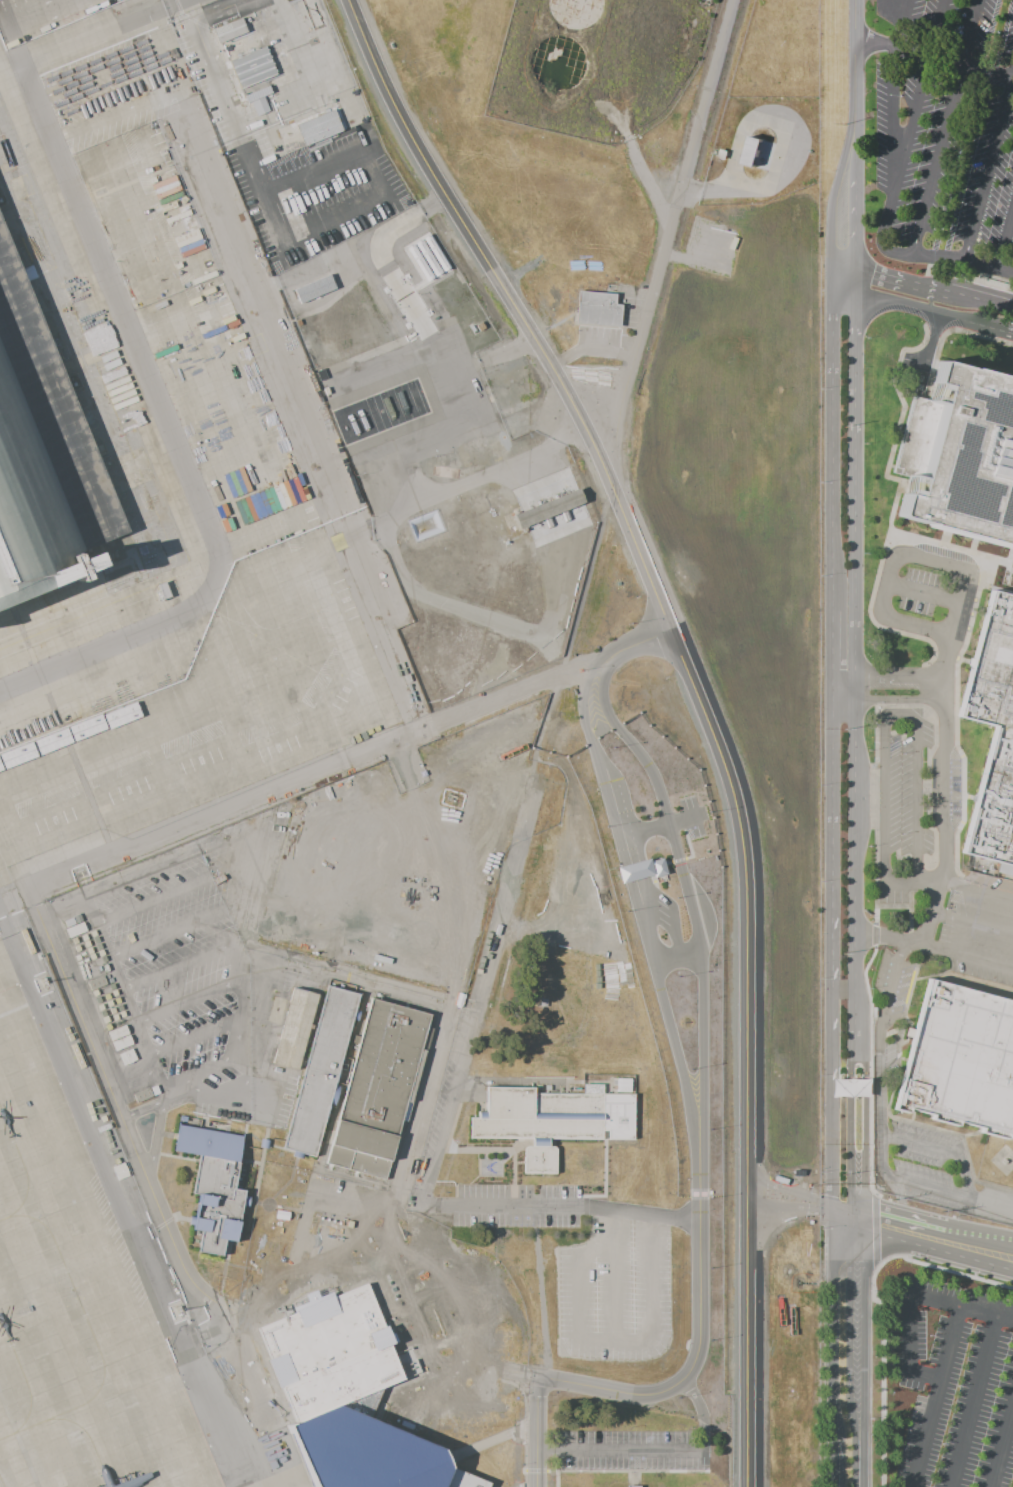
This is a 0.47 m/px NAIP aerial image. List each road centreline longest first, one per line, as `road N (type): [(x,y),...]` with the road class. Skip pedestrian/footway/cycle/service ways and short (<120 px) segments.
road 1 (residential): [(751,1486),(746,852),(730,776),(638,525)]
road 2 (tertiary): [(857,1047),(857,434)]
road 3 (residential): [(634,879),(697,1147),(700,953),(667,823)]
road 4 (tertiary): [(833,395),(830,915)]
road 5 (residential): [(667,823),(652,774),(602,700),(609,657),(586,679),(581,710),(629,863)]
road 6 (residential): [(792,1209),(786,803)]
road 7 (residential): [(547,350),(419,151),(350,0)]
road 8 (residential): [(697,1147),(698,1343),(690,1368),(670,1387),(645,1394),(535,1377)]
road 9 (residential): [(618,477),(651,462),(662,424),(639,391),(613,386),(579,406),(571,433),(582,460),(618,477)]
road 10 (residential): [(786,803),(793,789),(794,666),(774,595)]
road 11 (residential): [(786,803),(773,707),(774,595)]
road 12 (tertiary): [(857,119),(838,202),(833,296)]
road 13 (residential): [(864,1224),(865,1060),(857,1047)]
road 14 (residential): [(850,1224),(849,1062),(857,1047)]
road 15 (tertiary): [(864,1486),(864,1313)]
road 16 (residential): [(832,1059),(833,1222)]
road 17 (residential): [(764,487),(764,459),(745,440),(650,400)]
road 18 (tertiary): [(830,915),(832,1059)]
road 19 (residential): [(857,296),(993,329)]
road 20 (tertiary): [(864,1449),(849,1402),(849,1313)]
road 21 (tertiary): [(857,434),(857,296)]
road 22 (tertiary): [(835,1313),(835,1445)]
road 23 (residential): [(651,462),(721,458),(764,487)]

